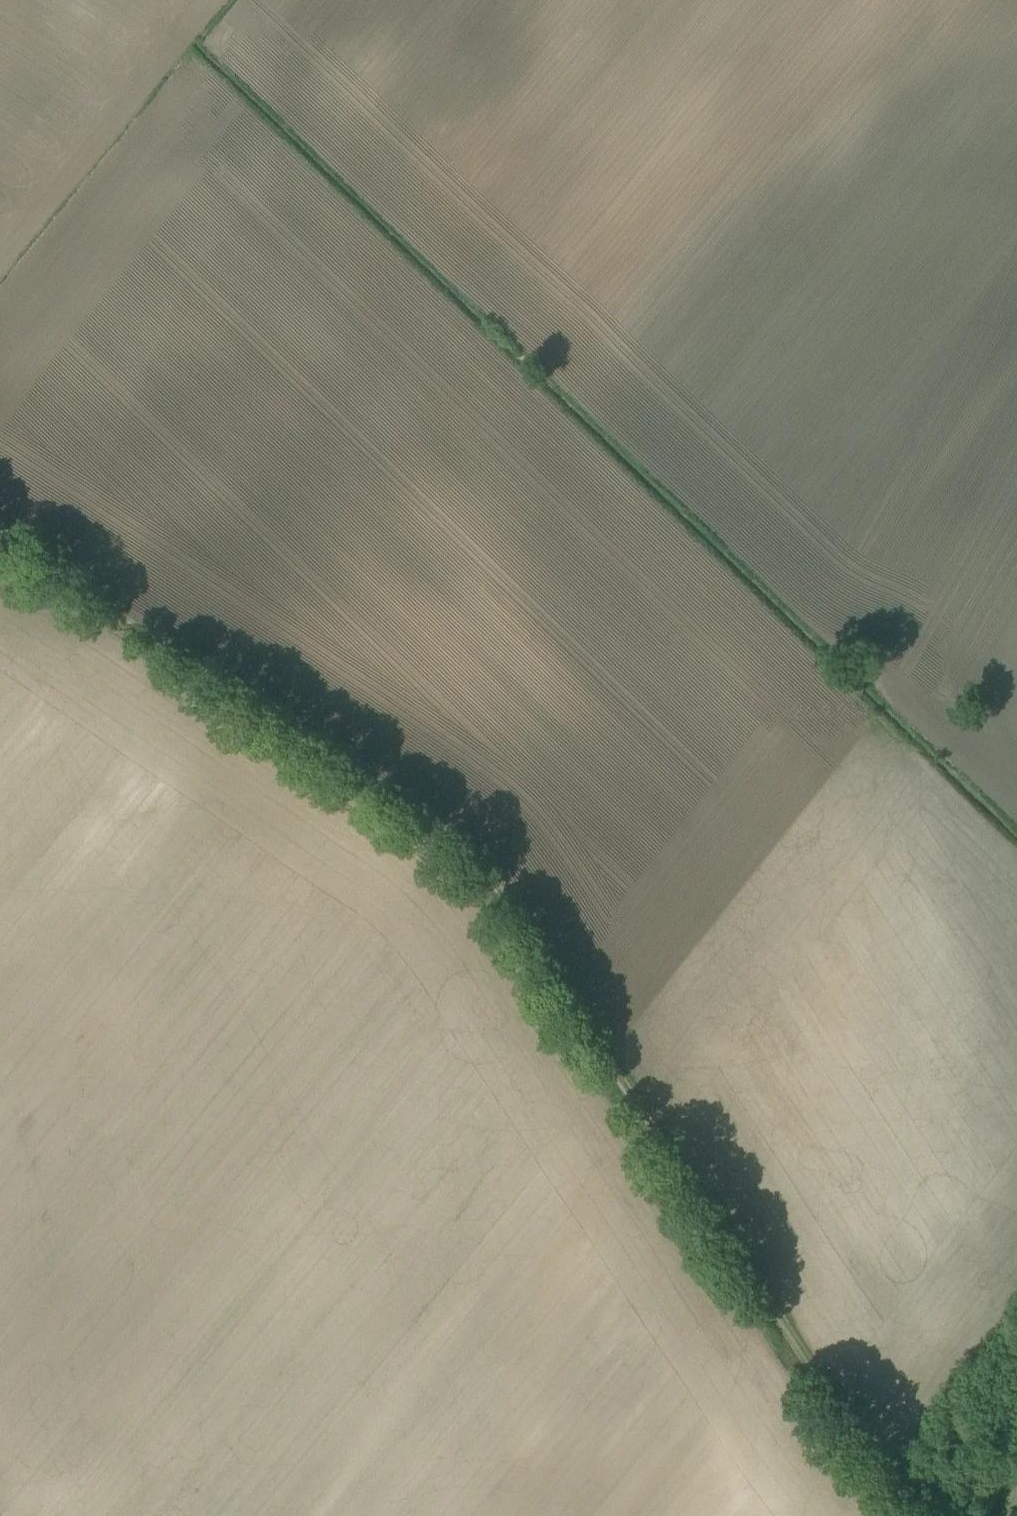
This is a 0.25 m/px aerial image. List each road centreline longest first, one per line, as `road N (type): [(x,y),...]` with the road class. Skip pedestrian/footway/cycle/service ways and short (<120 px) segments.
road 1 (track): [(0,526),(447,834),(498,890),(761,1300),(921,1515)]

